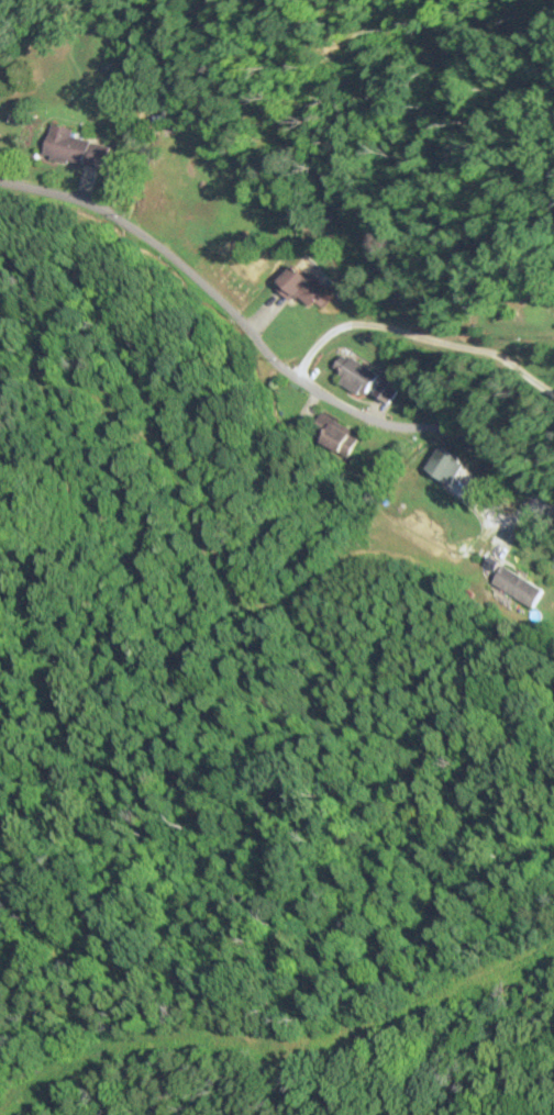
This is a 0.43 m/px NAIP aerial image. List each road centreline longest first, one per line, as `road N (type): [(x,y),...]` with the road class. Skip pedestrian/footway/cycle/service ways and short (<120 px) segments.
road 1 (residential): [(0,184),(123,221),(221,303),(290,378),(358,414),(463,434),(553,506)]

